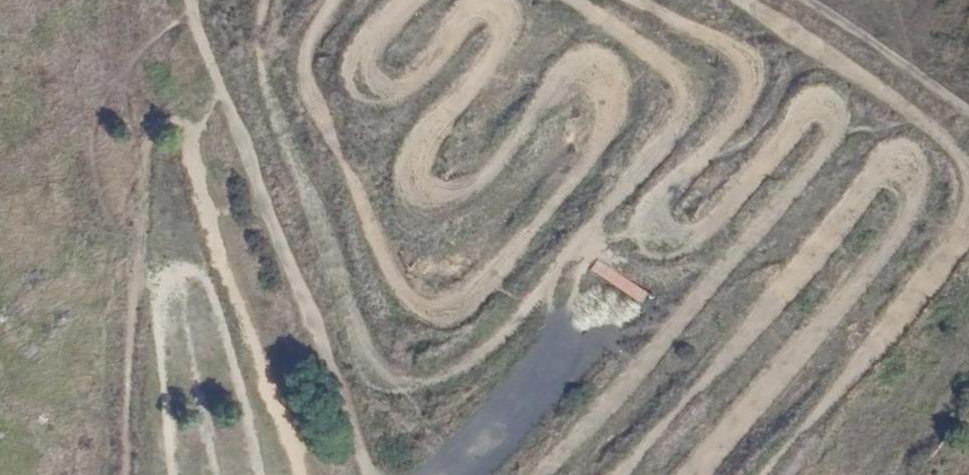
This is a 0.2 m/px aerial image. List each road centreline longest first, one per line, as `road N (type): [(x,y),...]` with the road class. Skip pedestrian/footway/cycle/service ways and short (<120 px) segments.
road 1 (track): [(360,474),(190,0)]
road 2 (track): [(799,0),(968,116)]

